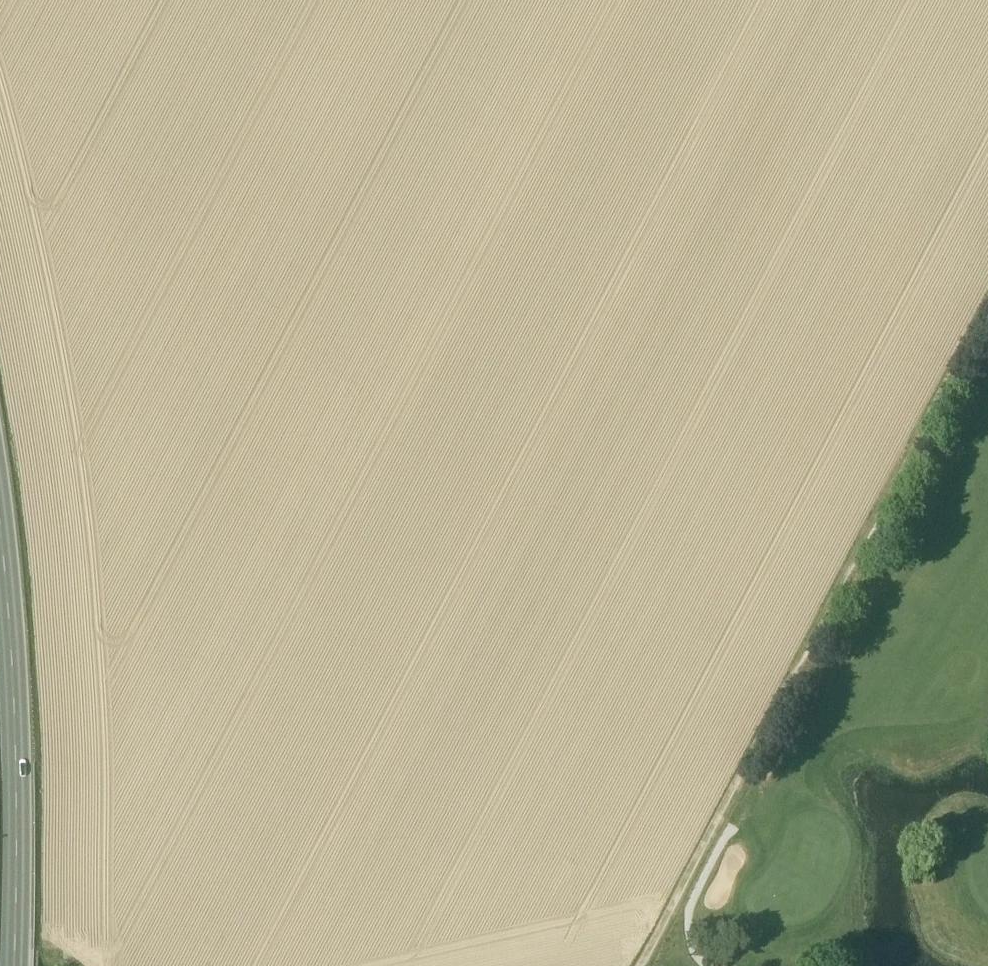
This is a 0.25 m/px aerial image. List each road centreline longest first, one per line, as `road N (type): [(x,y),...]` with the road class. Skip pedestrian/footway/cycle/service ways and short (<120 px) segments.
road 1 (track): [(643,965),(739,808),(987,330)]
road 2 (primary): [(0,487),(16,675),(16,965)]

